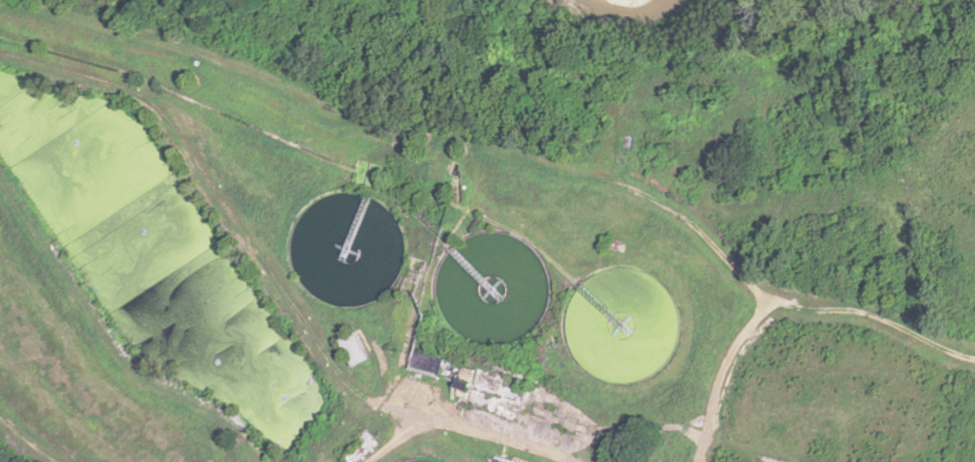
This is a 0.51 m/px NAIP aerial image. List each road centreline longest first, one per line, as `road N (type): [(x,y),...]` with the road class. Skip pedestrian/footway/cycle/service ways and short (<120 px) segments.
road 1 (residential): [(352,0),(771,293),(974,383)]
road 2 (residential): [(771,293),(723,377),(700,461)]

